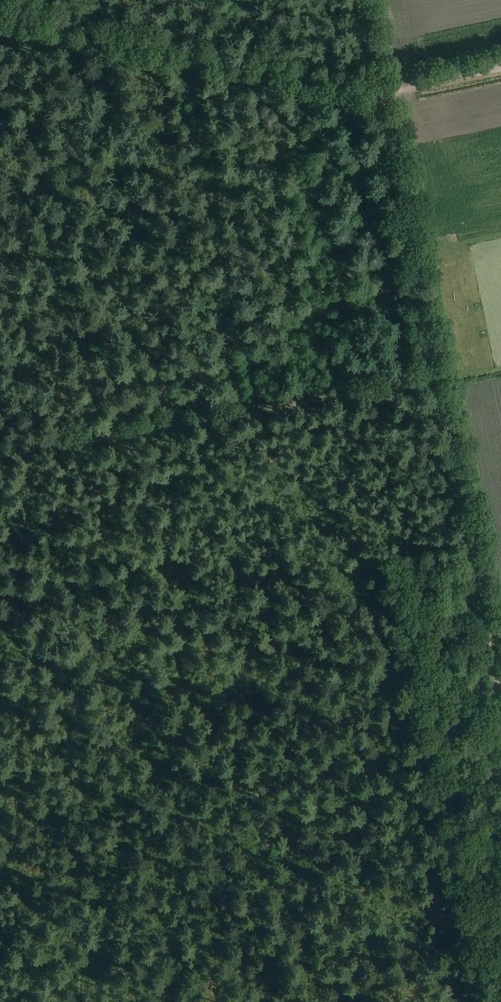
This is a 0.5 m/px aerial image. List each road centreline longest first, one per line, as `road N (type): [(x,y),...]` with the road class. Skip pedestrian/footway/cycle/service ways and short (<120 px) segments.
road 1 (track): [(379,94),(500,692)]
road 2 (track): [(0,451),(437,379)]
road 3 (track): [(0,13),(378,89)]

